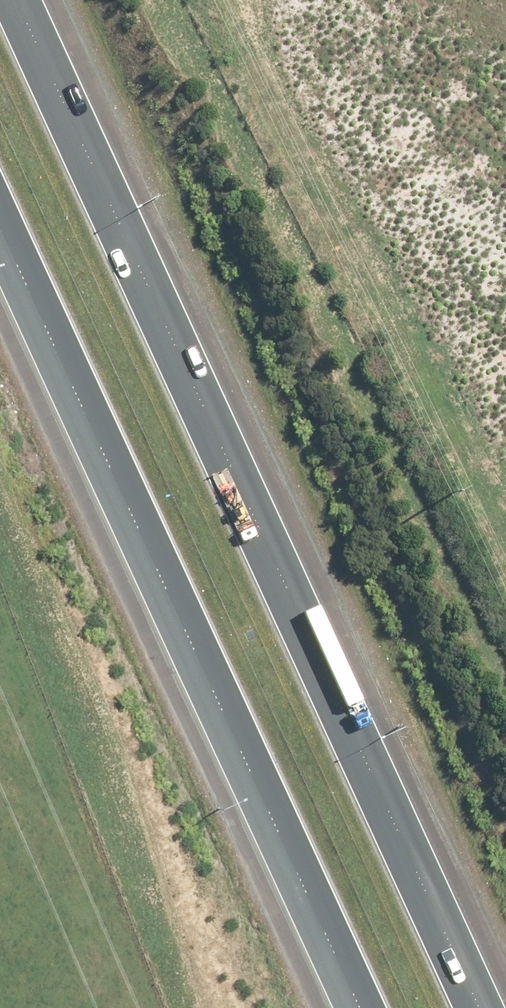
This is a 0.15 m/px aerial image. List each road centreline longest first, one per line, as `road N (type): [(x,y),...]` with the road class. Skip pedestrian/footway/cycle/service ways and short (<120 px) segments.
road 1 (motorway): [(23,0),(484,1007)]
road 2 (motorway): [(360,1007),(0,227)]

